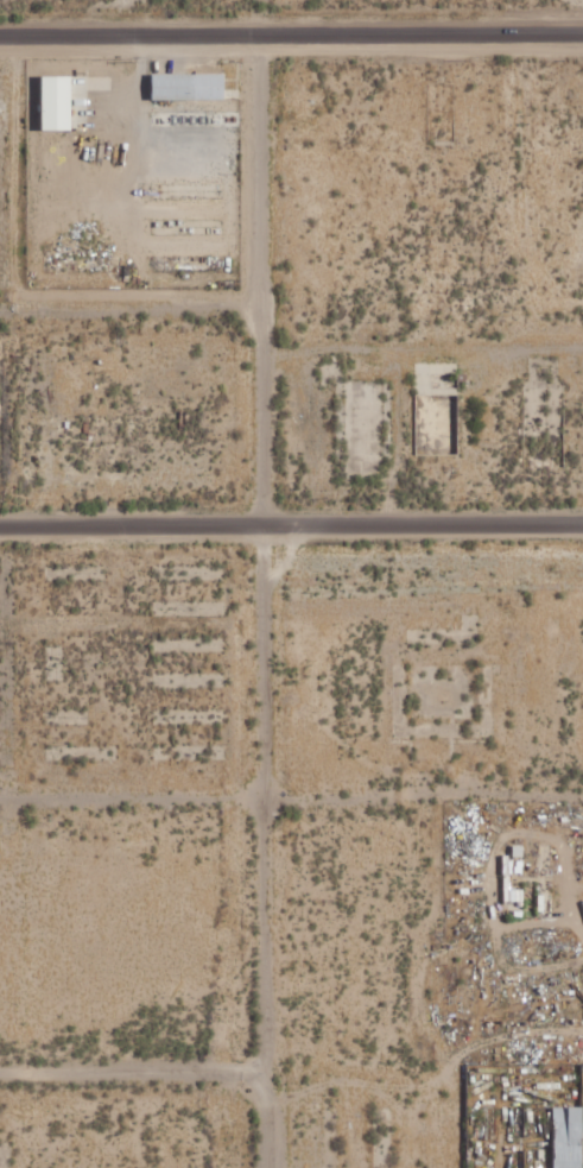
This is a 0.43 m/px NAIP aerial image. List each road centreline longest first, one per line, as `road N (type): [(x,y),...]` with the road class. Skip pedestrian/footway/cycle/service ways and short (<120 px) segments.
road 1 (residential): [(253,1167),(246,33)]
road 2 (residential): [(582,35),(0,30)]
road 3 (residential): [(582,811),(0,815)]
road 4 (residential): [(582,530),(0,529)]
road 5 (residential): [(0,1049),(252,1046)]
road 6 (residential): [(248,311),(0,314)]

